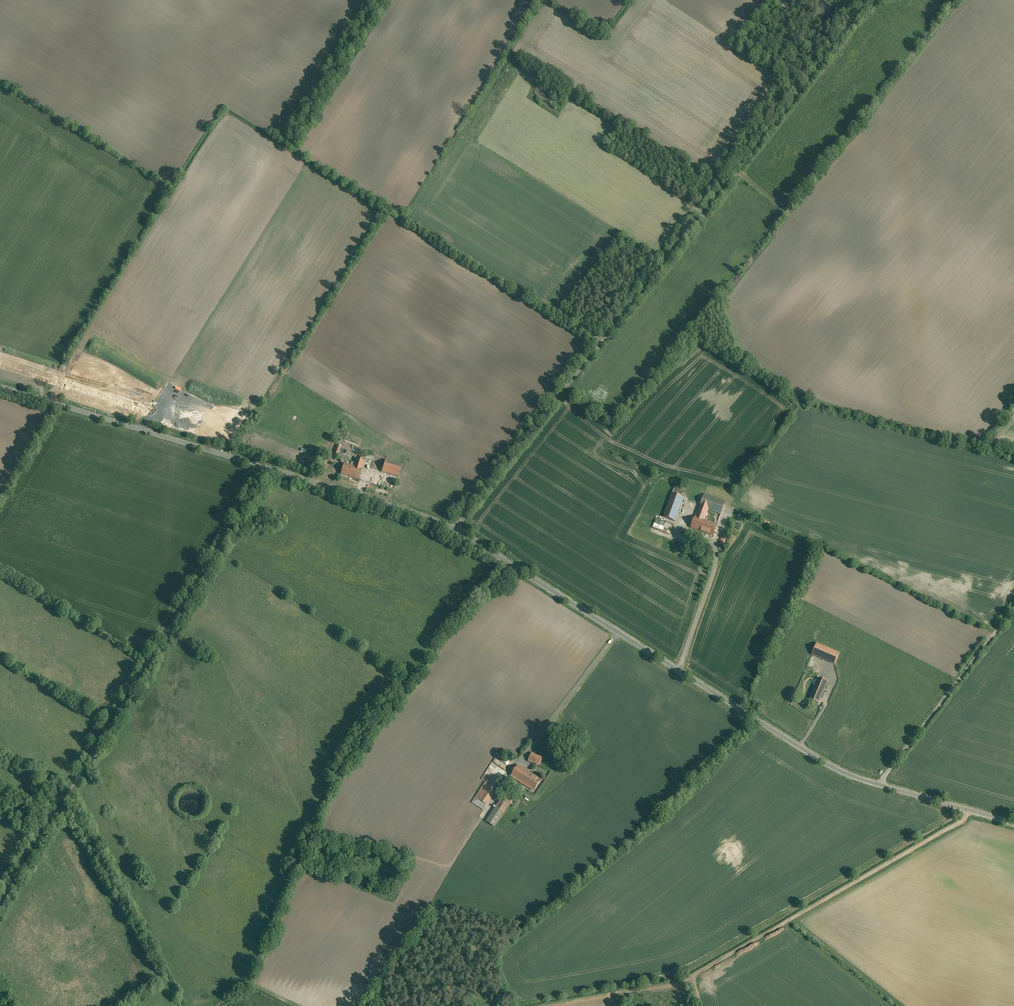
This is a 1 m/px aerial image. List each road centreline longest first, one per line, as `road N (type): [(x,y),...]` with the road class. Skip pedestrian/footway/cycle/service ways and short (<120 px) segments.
road 1 (unclassified): [(887,0),(454,529)]
road 2 (residential): [(268,468),(0,905)]
road 3 (tertiary): [(878,784),(812,755),(454,529)]
road 4 (track): [(979,809),(696,975)]
road 5 (tertiary): [(268,468),(0,386)]
road 6 (unclassified): [(1013,608),(878,784)]
road 7 (track): [(490,808),(451,867),(326,824)]
road 8 (track): [(817,398),(1013,450)]
road 9 (tertiary): [(454,529),(268,468)]
road 10 (tertiary): [(1013,819),(878,784)]

